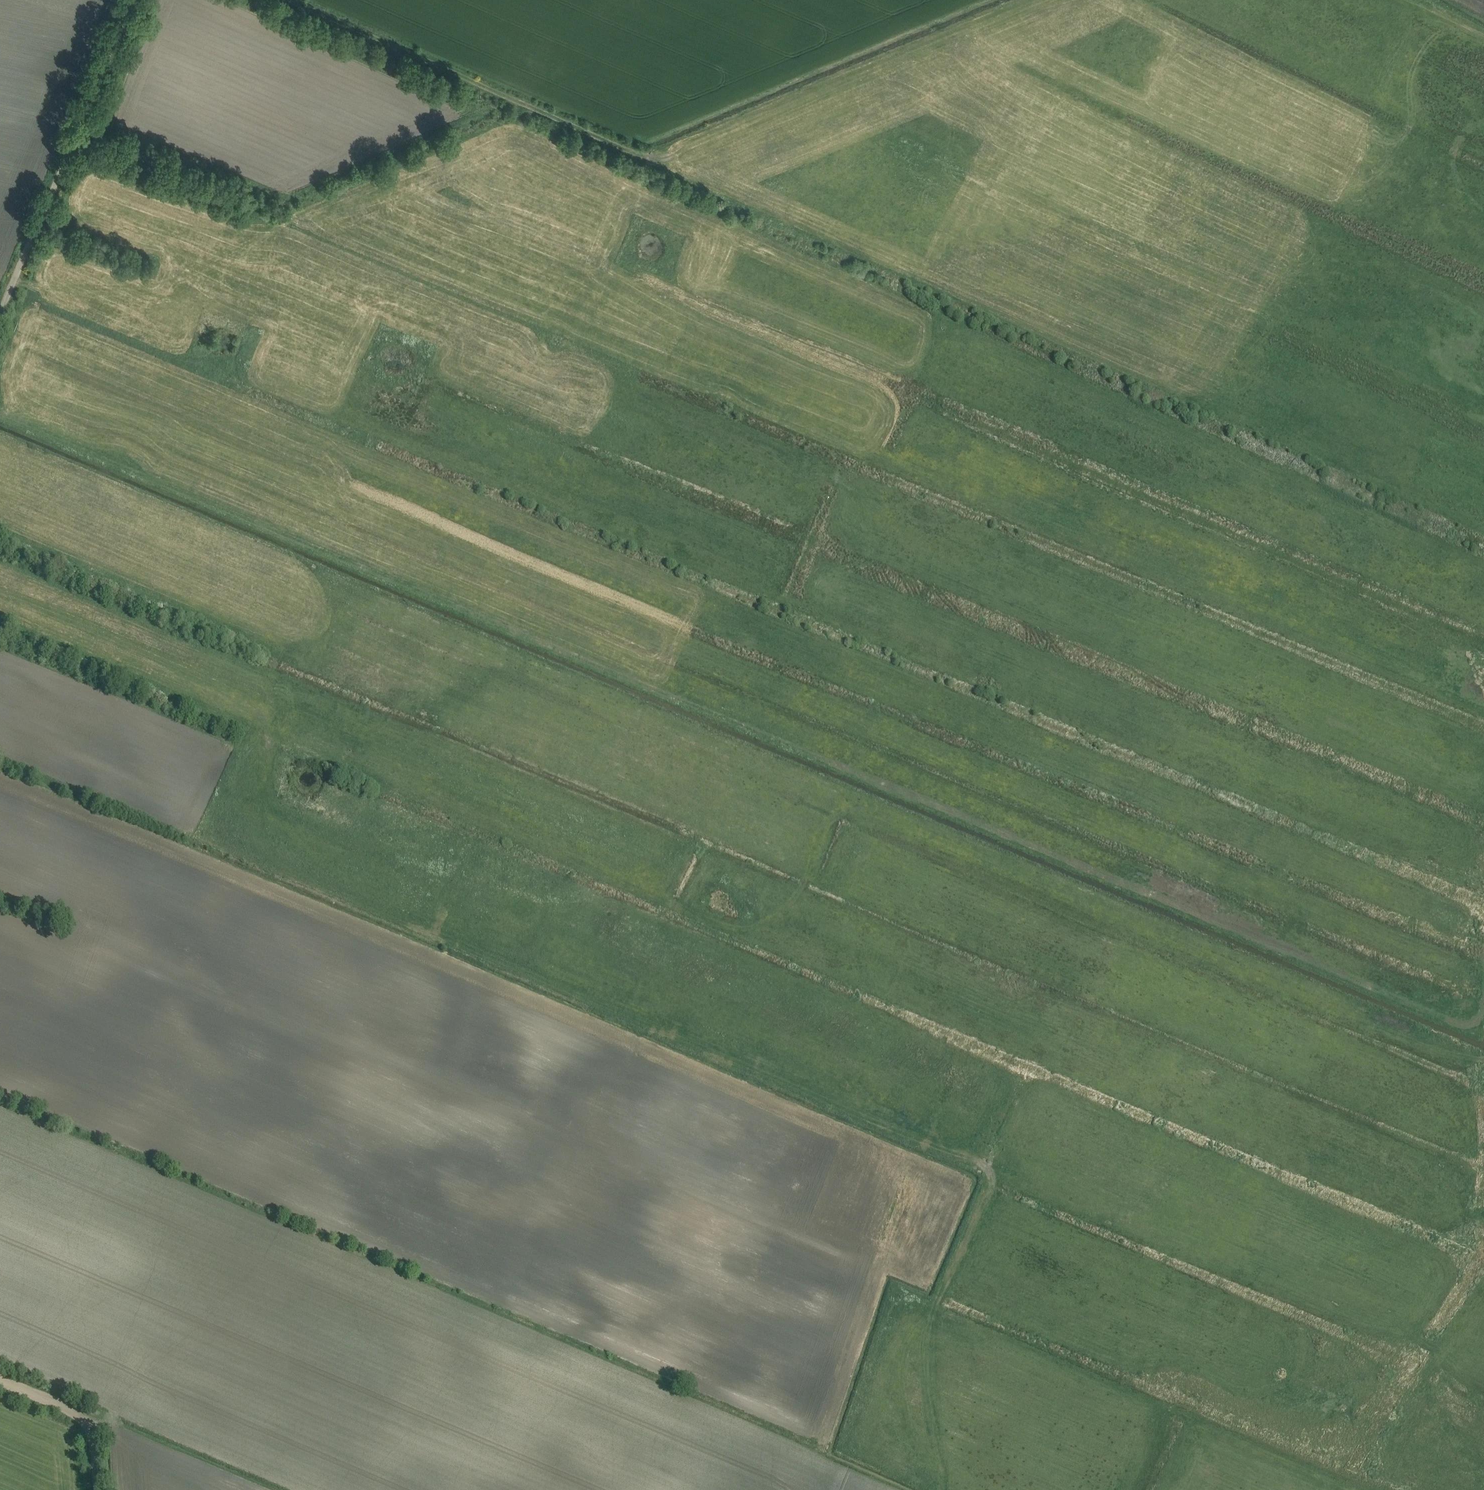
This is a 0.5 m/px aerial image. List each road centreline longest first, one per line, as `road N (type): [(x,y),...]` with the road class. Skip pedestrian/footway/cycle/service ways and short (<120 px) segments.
road 1 (track): [(289,0),(639,156),(672,154)]
road 2 (track): [(133,0),(0,317)]
road 3 (track): [(0,1381),(86,1419),(98,1489)]

